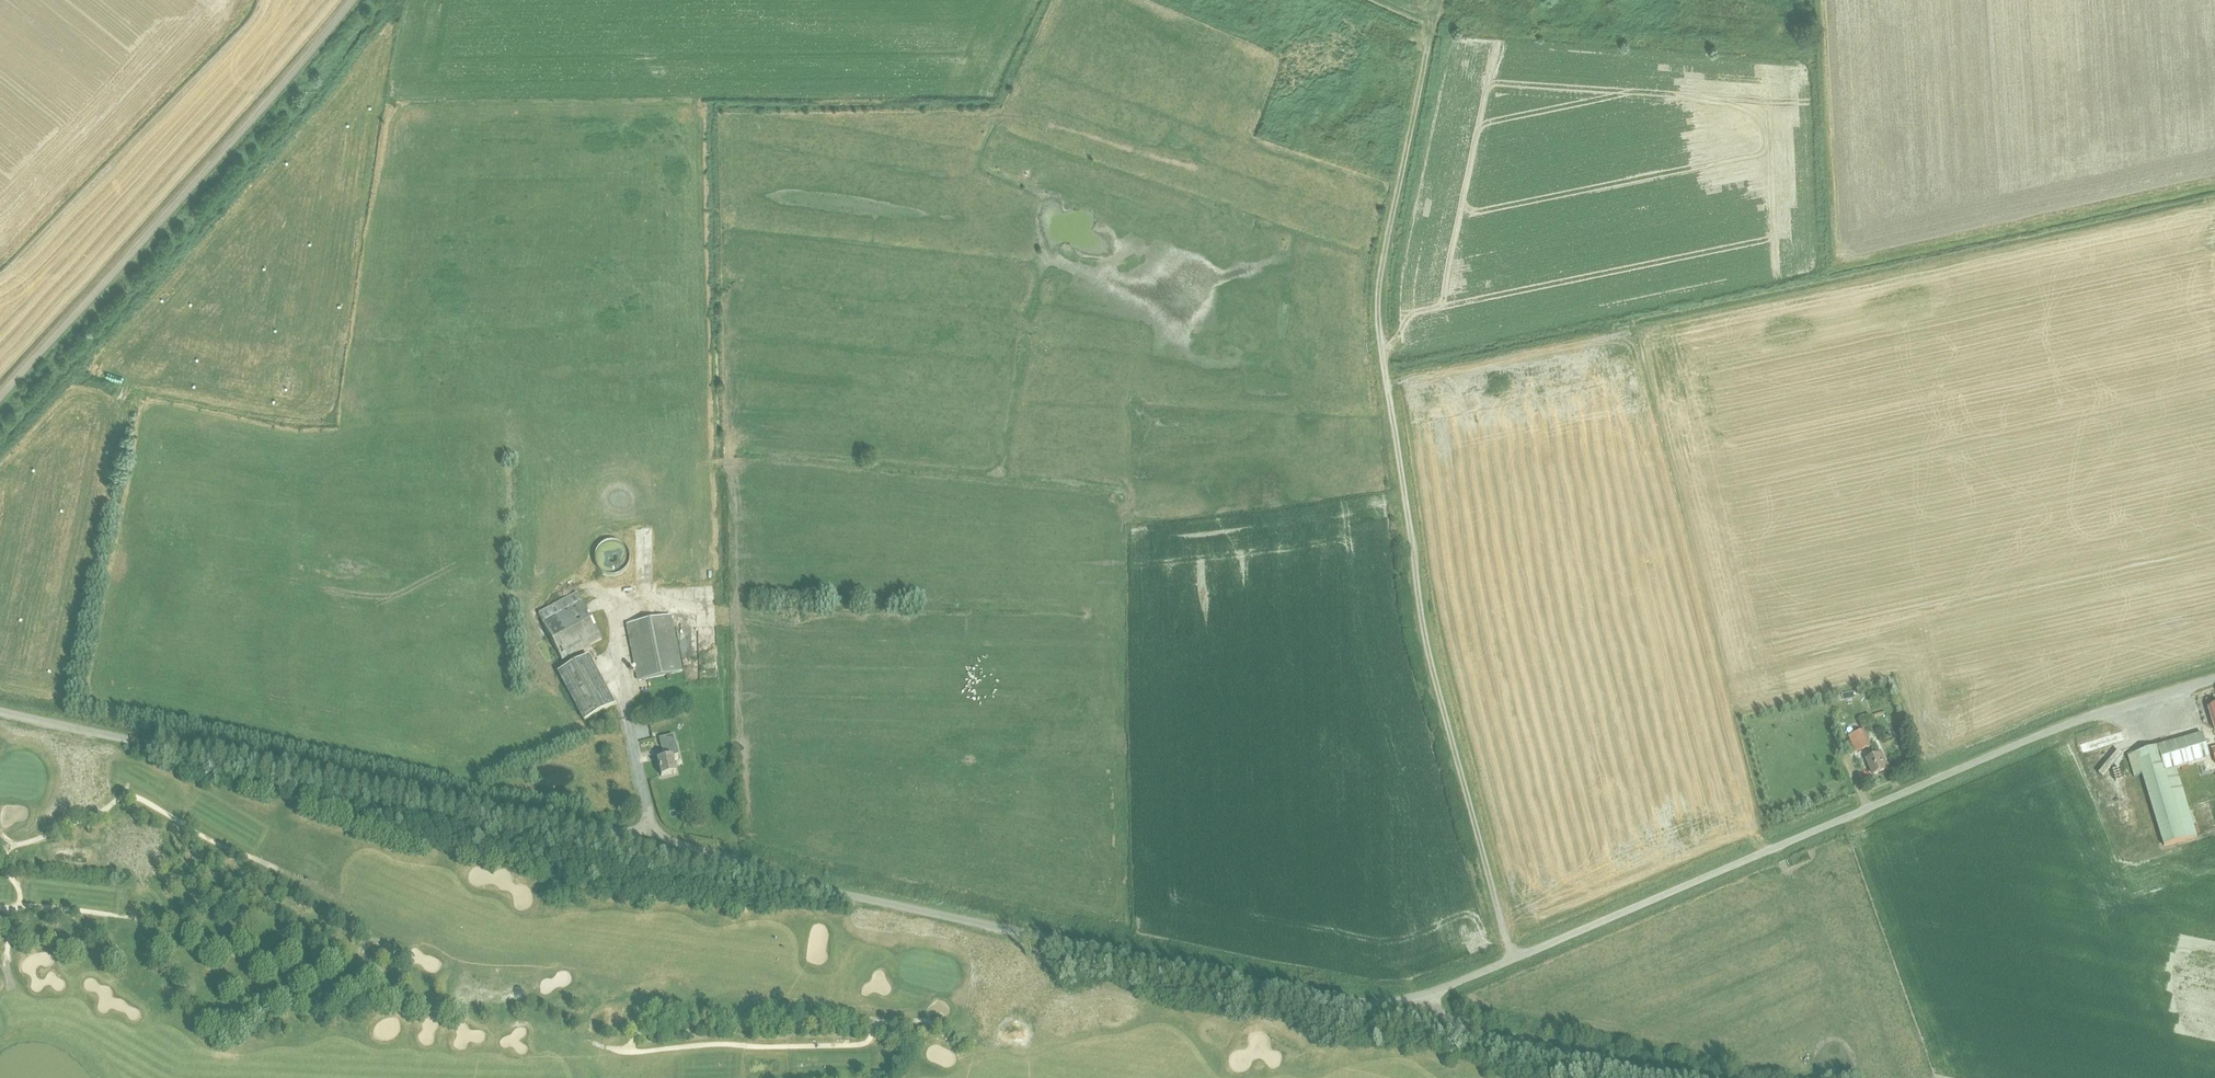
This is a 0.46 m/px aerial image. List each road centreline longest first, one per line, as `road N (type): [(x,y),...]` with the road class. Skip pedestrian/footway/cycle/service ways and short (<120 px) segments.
road 1 (track): [(1512,959),(1423,648),(1385,373),(1379,305),(1428,44)]
road 2 (unclassified): [(1429,994),(2029,738),(2214,678)]
road 3 (unclassified): [(1429,994),(1346,1003),(785,882)]
road 4 (unclassified): [(540,830),(0,712)]
road 5 (unclassified): [(349,0),(0,397)]
road 6 (unclassified): [(1429,994),(1460,1027),(1692,1077)]
road 7 (unclassified): [(540,830),(654,833),(785,882)]
road 8 (unclassified): [(785,882),(540,830)]

